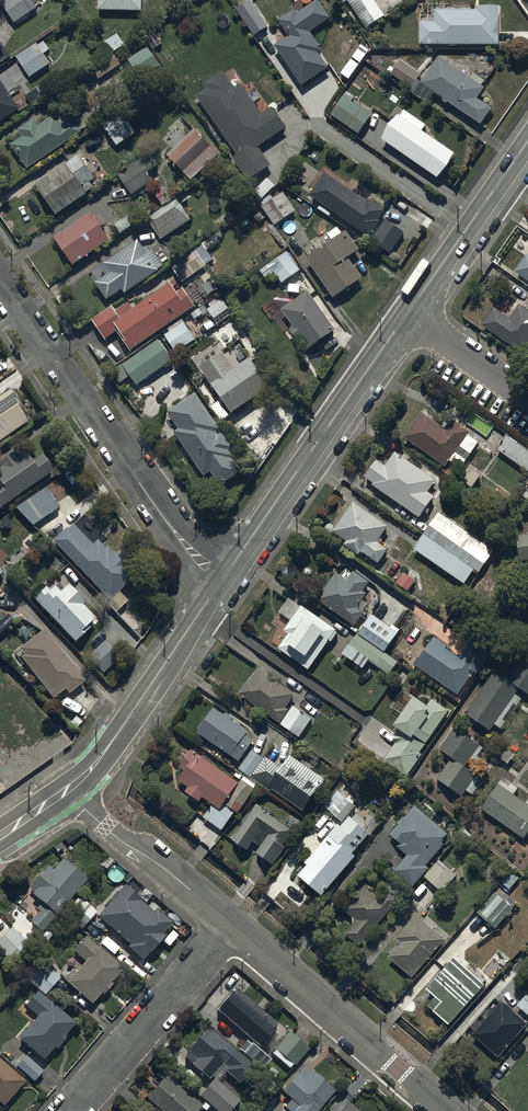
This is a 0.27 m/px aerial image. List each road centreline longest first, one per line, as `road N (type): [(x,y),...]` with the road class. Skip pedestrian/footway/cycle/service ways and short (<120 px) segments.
road 1 (tertiary): [(218,591),(527,140)]
road 2 (residential): [(218,591),(0,276)]
road 3 (tertiary): [(229,924),(447,1110)]
road 4 (tertiary): [(71,791),(218,591)]
road 5 (residential): [(229,924),(69,1110)]
road 6 (tertiary): [(71,791),(105,828),(229,924)]

